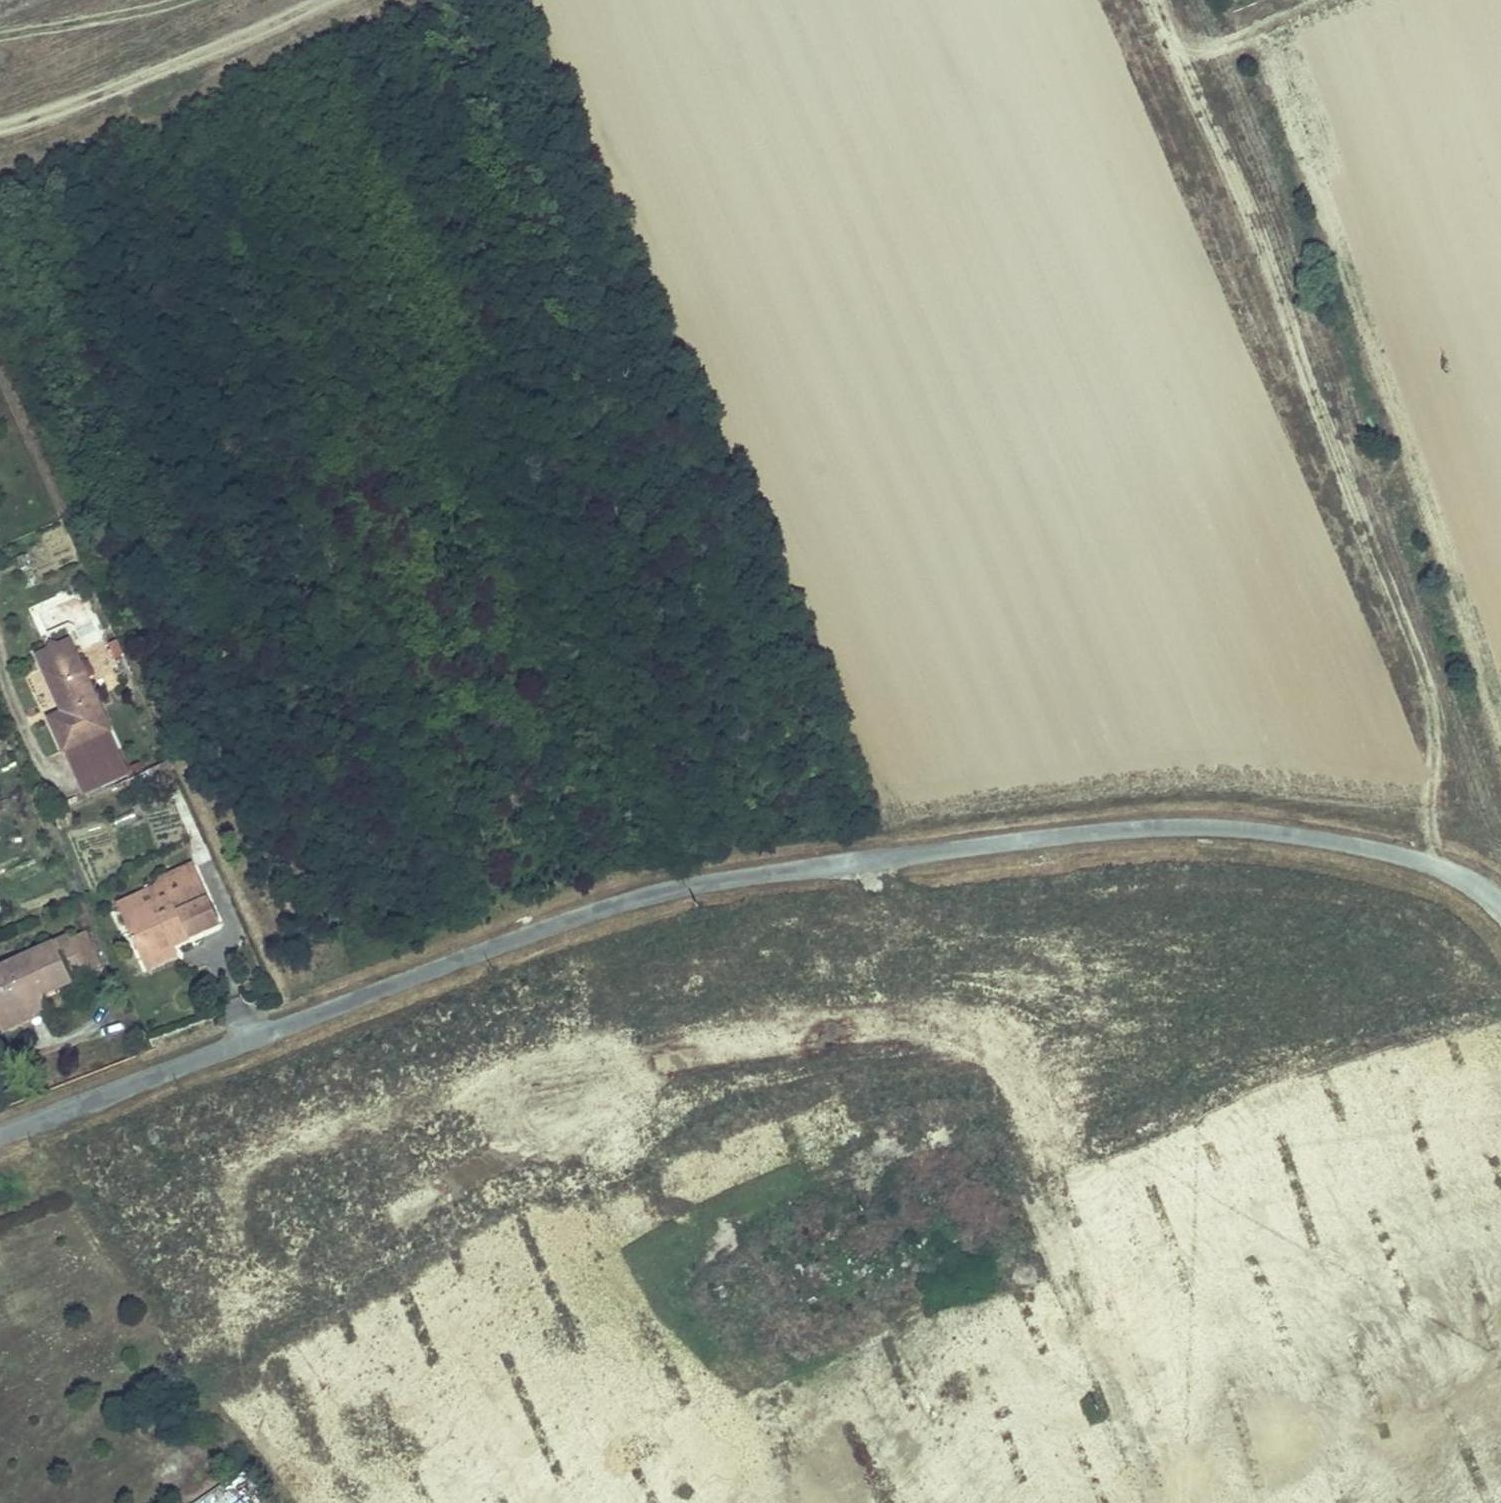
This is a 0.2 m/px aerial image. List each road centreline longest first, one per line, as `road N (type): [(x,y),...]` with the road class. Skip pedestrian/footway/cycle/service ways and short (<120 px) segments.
road 1 (unclassified): [(0,1140),(598,912),(775,870),(1096,832),(1212,828),(1374,849),(1465,878),(1500,904)]

